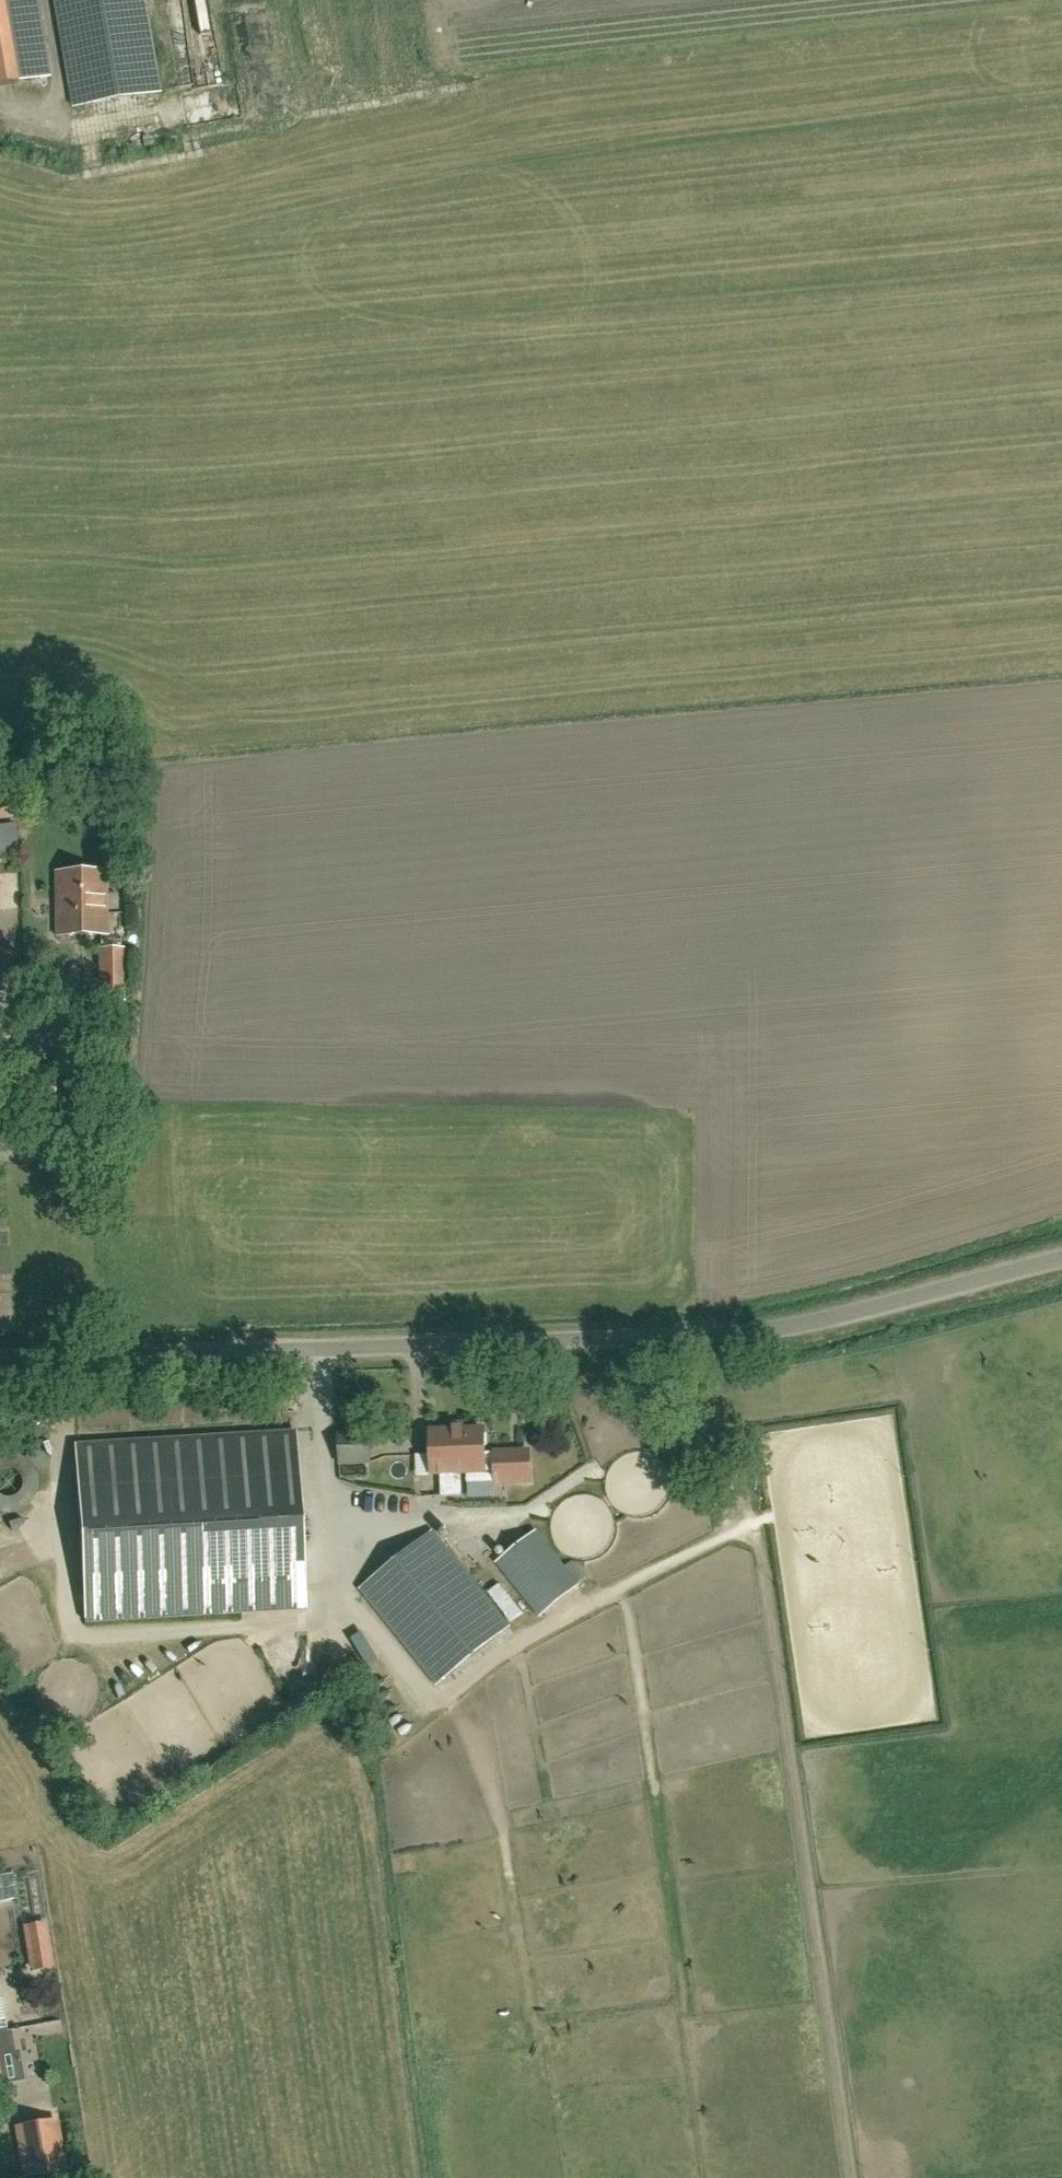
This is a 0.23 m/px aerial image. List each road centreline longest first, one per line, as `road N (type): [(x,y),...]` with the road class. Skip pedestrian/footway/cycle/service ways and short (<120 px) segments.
road 1 (unclassified): [(0,1357),(795,1326),(1061,1258)]

